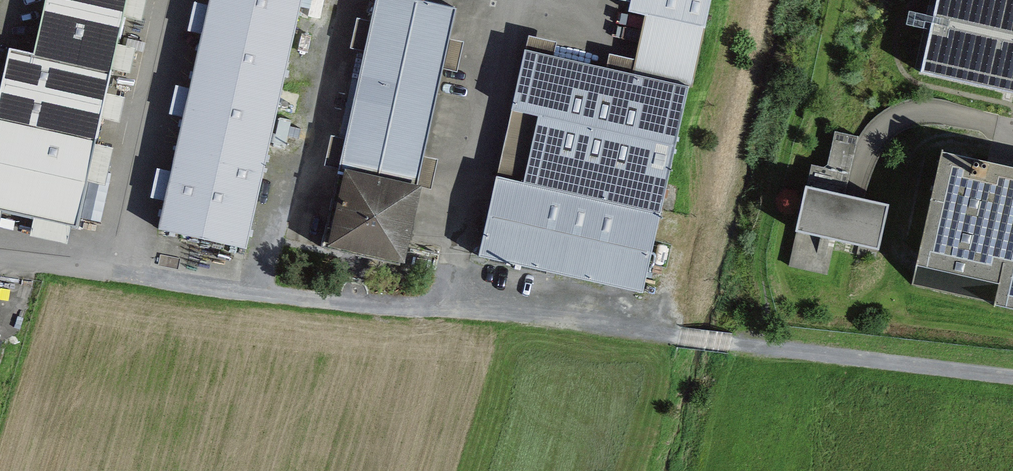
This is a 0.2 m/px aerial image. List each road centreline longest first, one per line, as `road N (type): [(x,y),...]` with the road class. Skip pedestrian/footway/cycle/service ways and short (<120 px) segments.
road 1 (track): [(1012,381),(116,271)]

